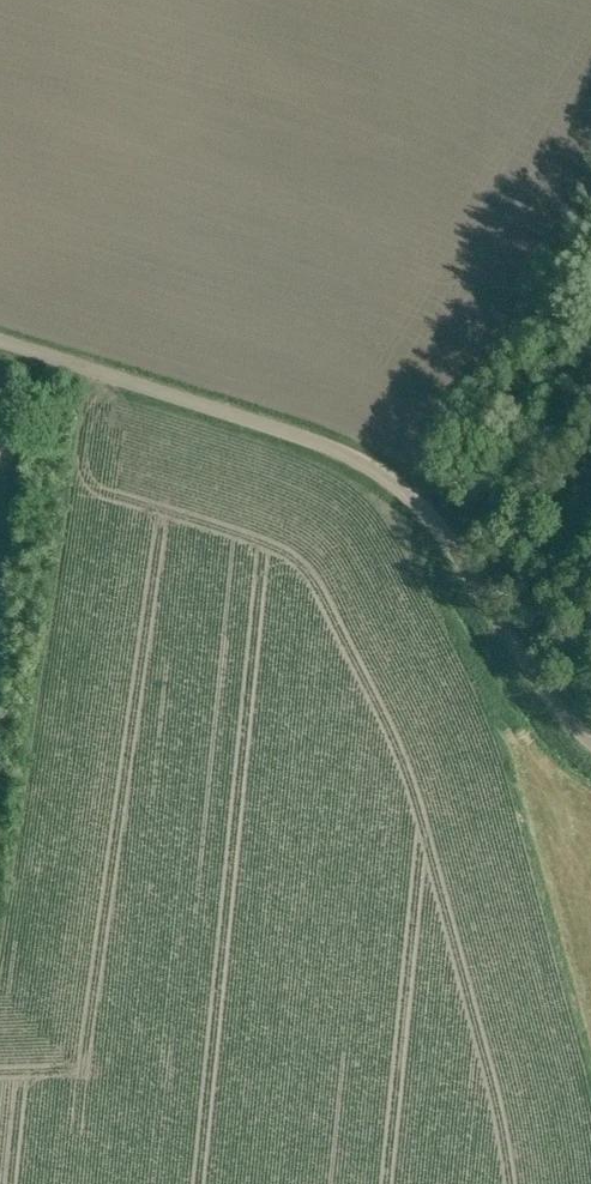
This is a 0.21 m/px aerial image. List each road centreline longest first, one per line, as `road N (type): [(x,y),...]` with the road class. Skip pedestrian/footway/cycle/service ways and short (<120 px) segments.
road 1 (unclassified): [(590,740),(536,676),(442,530),(371,462),(0,339)]

